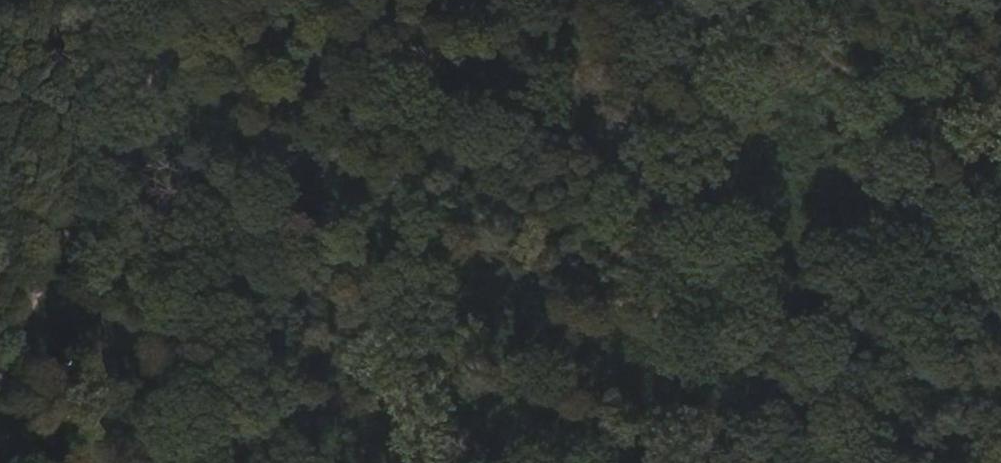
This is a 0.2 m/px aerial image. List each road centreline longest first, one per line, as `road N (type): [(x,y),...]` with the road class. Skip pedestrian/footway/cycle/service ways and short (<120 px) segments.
road 1 (track): [(0,361),(182,0)]

